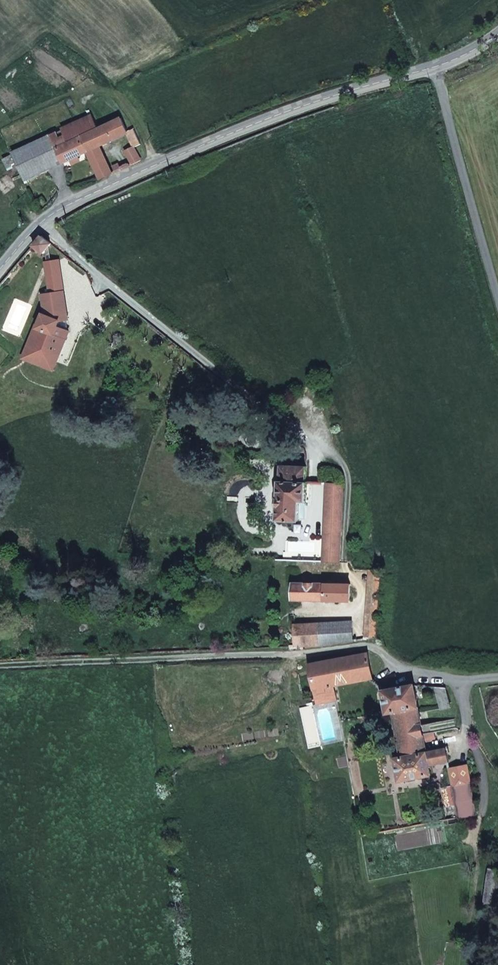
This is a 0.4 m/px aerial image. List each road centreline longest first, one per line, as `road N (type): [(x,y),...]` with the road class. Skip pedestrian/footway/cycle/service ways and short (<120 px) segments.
road 1 (unclassified): [(0,268),(66,208),(299,108),(439,69)]
road 2 (track): [(311,652),(0,667)]
road 3 (unclassified): [(439,69),(497,293)]
road 4 (unclassified): [(497,678),(436,678),(388,662),(368,646),(311,652)]

